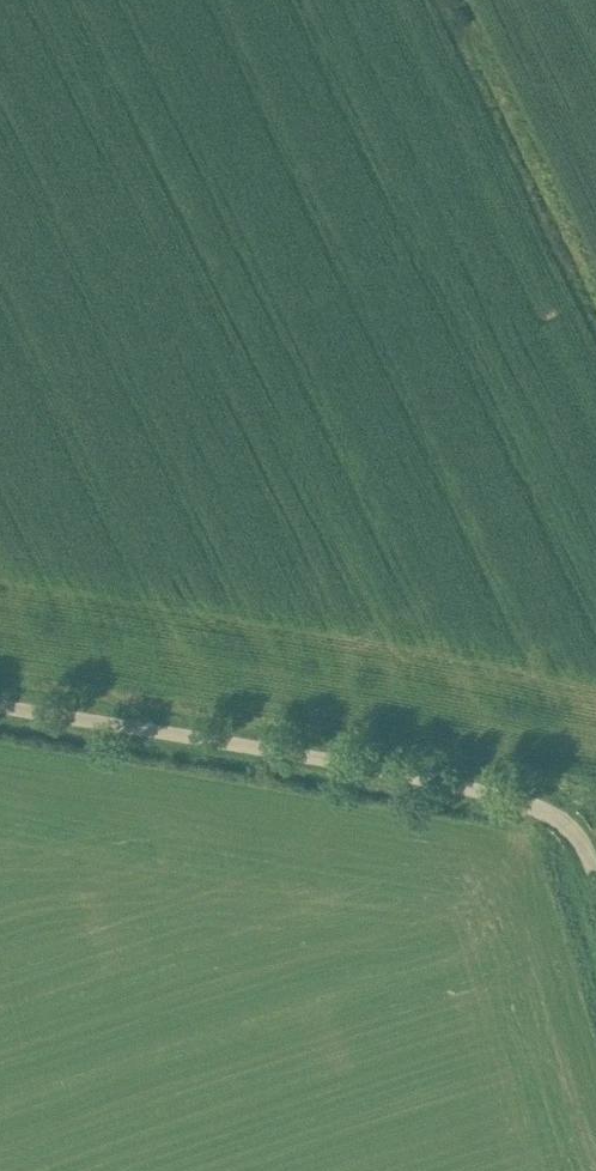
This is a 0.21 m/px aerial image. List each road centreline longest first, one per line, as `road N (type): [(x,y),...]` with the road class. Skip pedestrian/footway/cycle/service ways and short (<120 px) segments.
road 1 (unclassified): [(0,707),(384,770),(526,802),(567,823),(595,881)]

